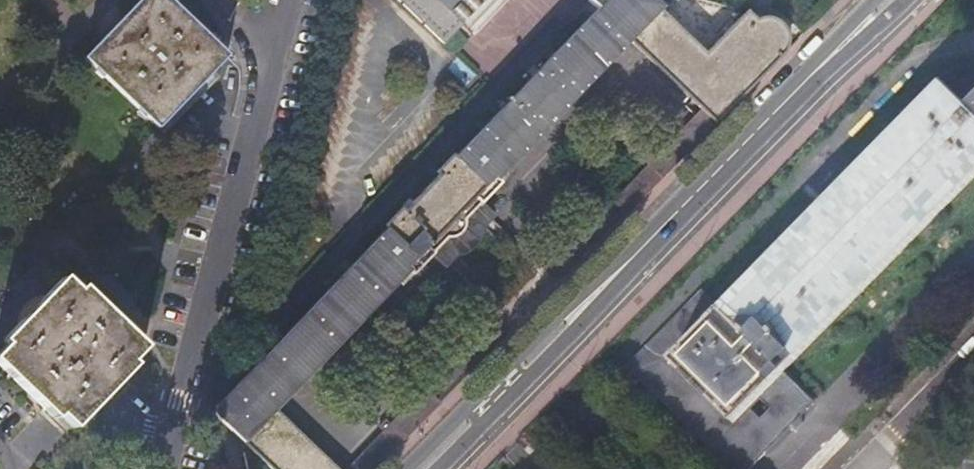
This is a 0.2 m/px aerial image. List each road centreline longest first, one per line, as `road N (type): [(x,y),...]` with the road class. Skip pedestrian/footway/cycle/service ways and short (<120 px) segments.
road 1 (tertiary): [(421,468),(889,0)]
road 2 (residential): [(289,0),(161,468)]

